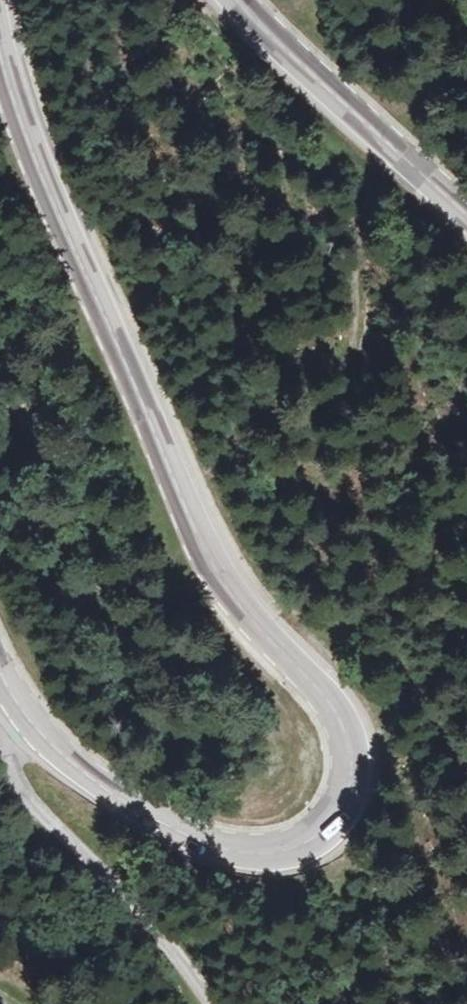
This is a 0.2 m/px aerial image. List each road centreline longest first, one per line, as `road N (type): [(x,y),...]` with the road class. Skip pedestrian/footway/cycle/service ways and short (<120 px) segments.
road 1 (secondary): [(0,668),(32,720),(73,763),(141,816),(224,852),(272,854),(310,841),(352,787),(354,757),(343,719),(206,553),(40,170),(0,54)]
road 2 (track): [(32,720),(11,739),(26,800),(107,873),(212,1003)]
road 3 (secondary): [(234,0),(466,221)]

